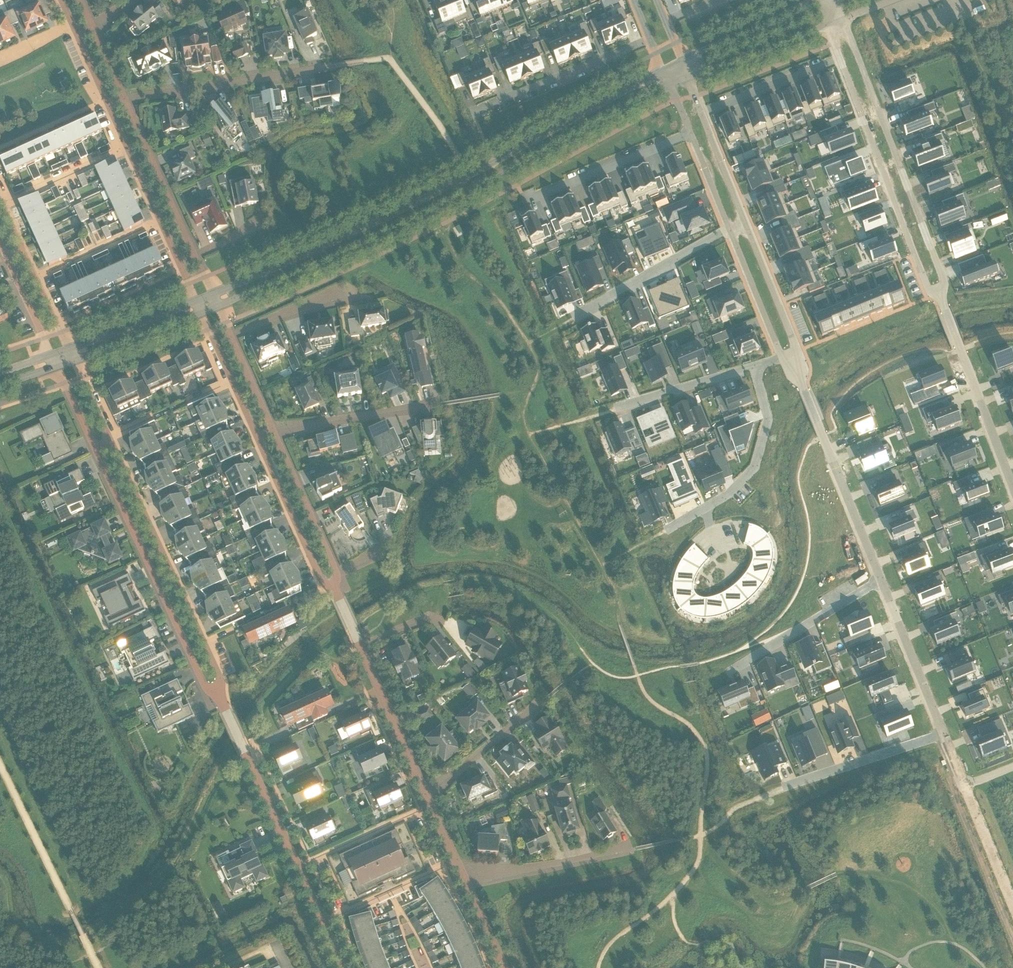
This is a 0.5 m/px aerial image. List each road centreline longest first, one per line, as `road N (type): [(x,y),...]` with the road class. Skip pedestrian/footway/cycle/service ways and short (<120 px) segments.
road 1 (tertiary): [(662,71),(422,201),(213,295)]
road 2 (tertiary): [(218,306),(386,231),(667,84)]
road 3 (residential): [(844,19),(945,282),(942,298)]
road 4 (residential): [(222,703),(220,678),(109,438)]
road 5 (residential): [(93,446),(204,685),(222,703)]
road 6 (residential): [(839,58),(928,286),(942,298)]
road 7 (residential): [(427,796),(335,591)]
road 8 (residential): [(659,534),(729,494),(755,466),(768,419),(754,366)]
road 9 (residential): [(128,100),(332,67)]
road 10 (residential): [(804,390),(881,579)]
road 11 (residential): [(942,298),(1012,486)]
road 12 (residential): [(649,40),(473,112)]
road 13 (residential): [(298,867),(222,703)]
road 14 (residential): [(525,201),(690,134)]
road 15 (residential): [(730,671),(881,579)]
road 16 (residential): [(335,591),(321,580),(255,437)]
road 17 (residential): [(274,431),(333,564),(335,591)]
road 18 (residential): [(466,883),(633,850)]
road 19 (residential): [(128,100),(196,256)]
road 20 (residential): [(274,431),(442,404)]
road 21 (residential): [(881,579),(944,734)]
road 22 (residential): [(786,787),(944,734)]
road 23 (tertiary): [(818,1),(681,61)]
road 24 (tertiary): [(688,78),(827,25)]
road 25 (residential): [(702,113),(839,58)]
road 26 (residential): [(431,805),(298,867)]
road 27 (residential): [(615,409),(754,366)]
road 28 (residential): [(323,920),(456,861)]
road 29 (residential): [(427,796),(538,706)]
road 30 (residential): [(799,351),(747,222)]
road 31 (residential): [(729,229),(780,358)]
road 32 (residential): [(161,221),(36,278)]
road 33 (residential): [(58,325),(183,269)]
road 34 (tertiary): [(75,360),(202,313)]
road 35 (tertiary): [(196,301),(69,348)]
road 36 (residential): [(255,437),(202,313)]
road 37 (residential): [(161,221),(108,102)]
road 38 (residential): [(965,786),(1012,904)]
road 39 (residential): [(621,290),(729,229)]

